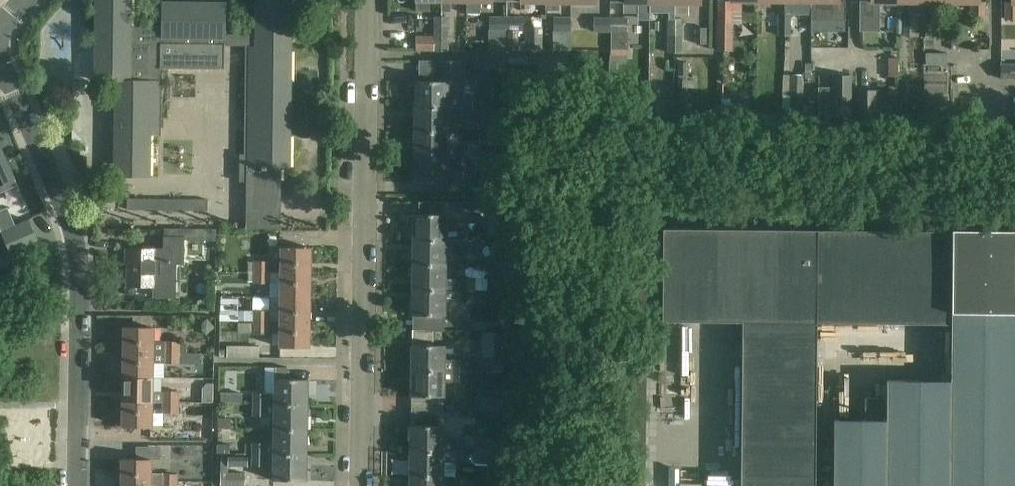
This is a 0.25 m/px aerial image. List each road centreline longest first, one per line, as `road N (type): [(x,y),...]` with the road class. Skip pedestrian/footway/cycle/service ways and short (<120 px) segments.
road 1 (residential): [(361,485),(367,0)]
road 2 (residential): [(76,485),(76,239),(0,68)]

